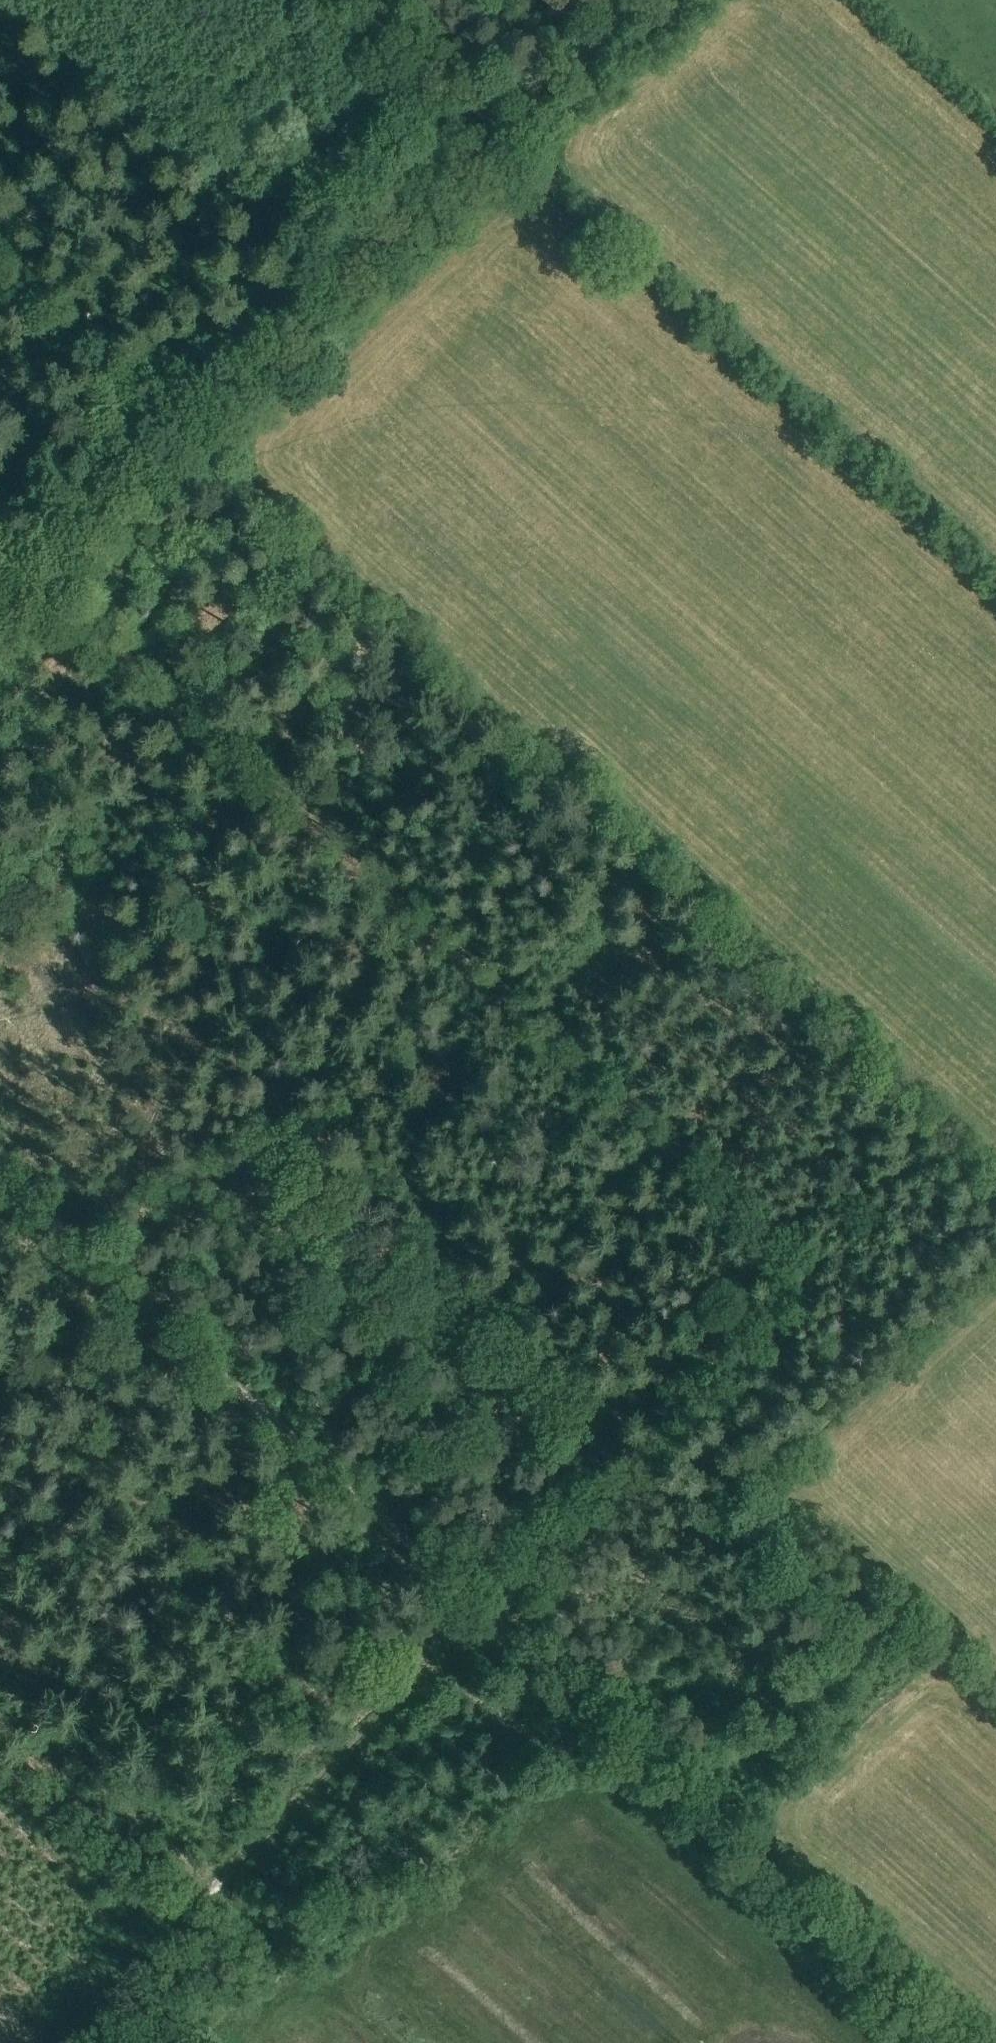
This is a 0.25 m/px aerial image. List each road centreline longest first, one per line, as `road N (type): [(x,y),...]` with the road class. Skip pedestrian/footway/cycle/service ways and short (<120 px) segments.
road 1 (track): [(0,1175),(964,2042)]
road 2 (track): [(636,0),(38,573)]
road 3 (track): [(55,2042),(480,1630)]

